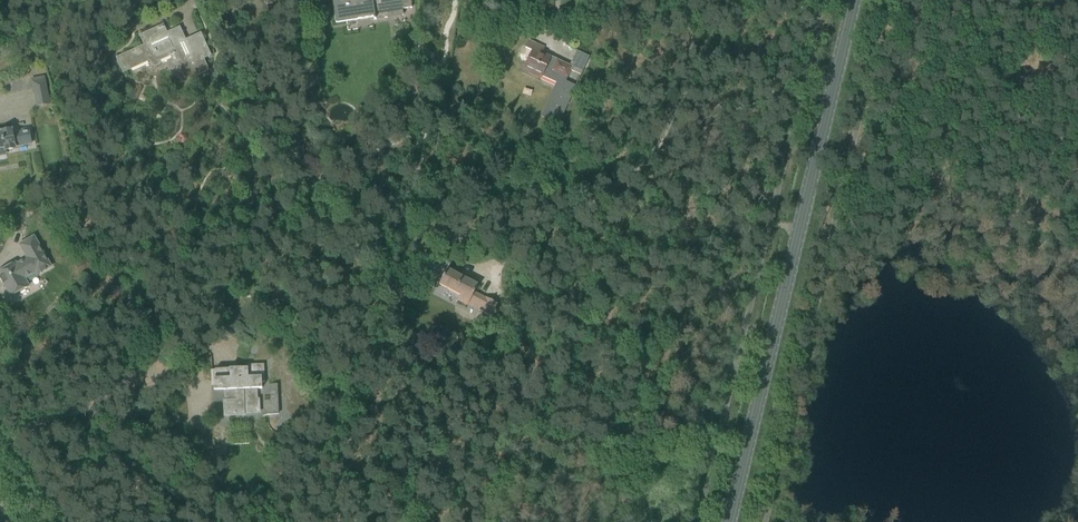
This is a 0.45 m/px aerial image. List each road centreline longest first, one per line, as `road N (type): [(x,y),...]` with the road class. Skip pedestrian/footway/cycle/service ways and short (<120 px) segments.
road 1 (secondary): [(729,521),(854,0)]

